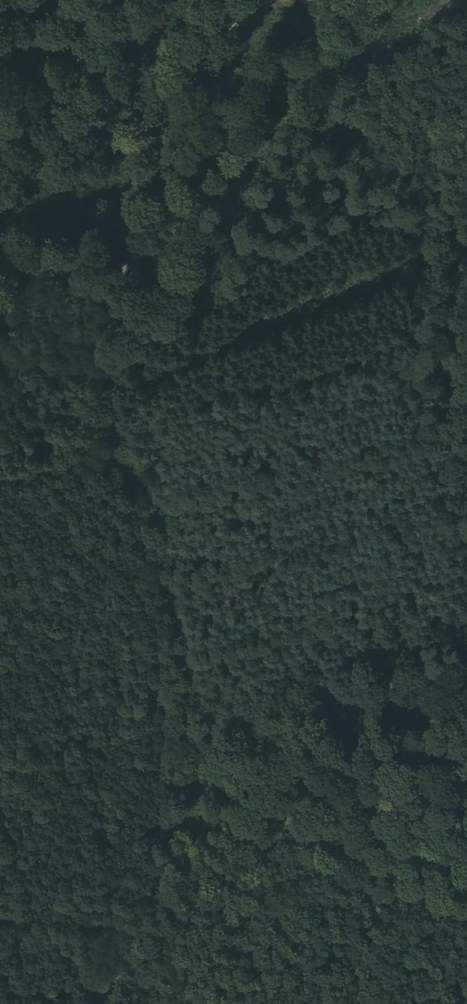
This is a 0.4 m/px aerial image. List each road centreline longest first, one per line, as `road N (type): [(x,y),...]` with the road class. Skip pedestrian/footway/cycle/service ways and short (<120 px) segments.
road 1 (track): [(194,84),(134,191),(107,371),(118,447),(160,516),(184,627),(205,793),(191,835)]
road 2 (track): [(291,0),(365,129),(466,266)]
road 3 (track): [(191,835),(118,974),(113,1003)]

